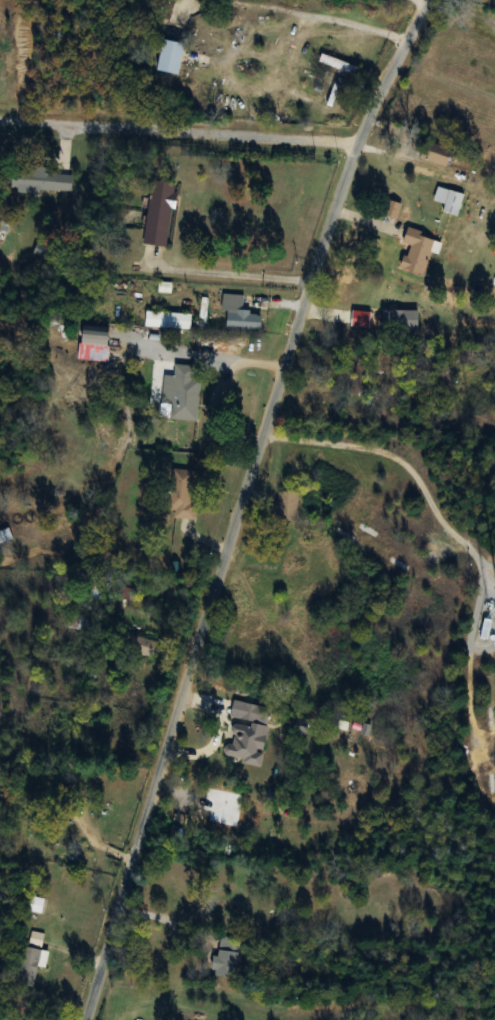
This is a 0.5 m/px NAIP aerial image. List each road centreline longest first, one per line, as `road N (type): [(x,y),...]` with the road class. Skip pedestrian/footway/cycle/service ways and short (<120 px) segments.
road 1 (tertiary): [(85,1019),(336,201),(429,0)]
road 2 (residential): [(357,143),(0,124)]

